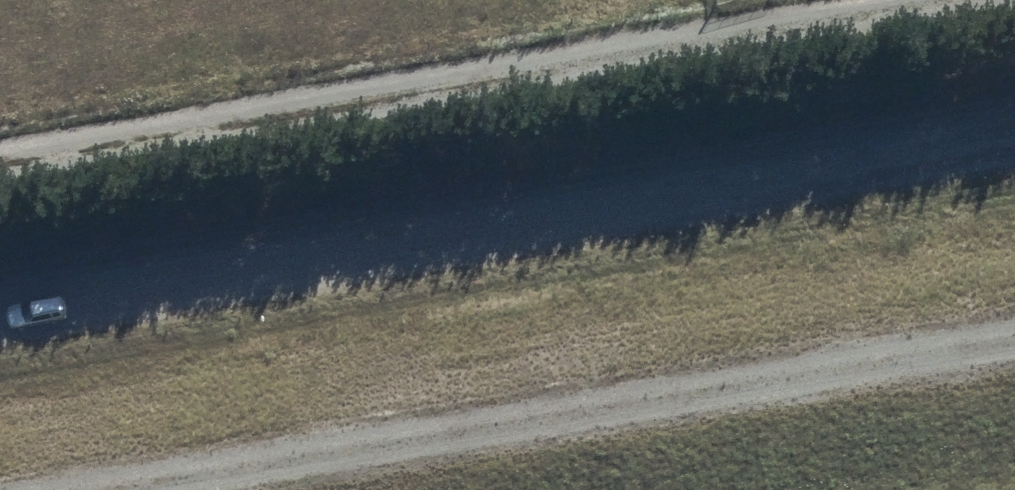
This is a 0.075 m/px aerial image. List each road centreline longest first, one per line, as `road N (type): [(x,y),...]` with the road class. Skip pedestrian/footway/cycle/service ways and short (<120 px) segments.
road 1 (unclassified): [(0,316),(1014,139)]
road 2 (track): [(1014,362),(227,489)]

